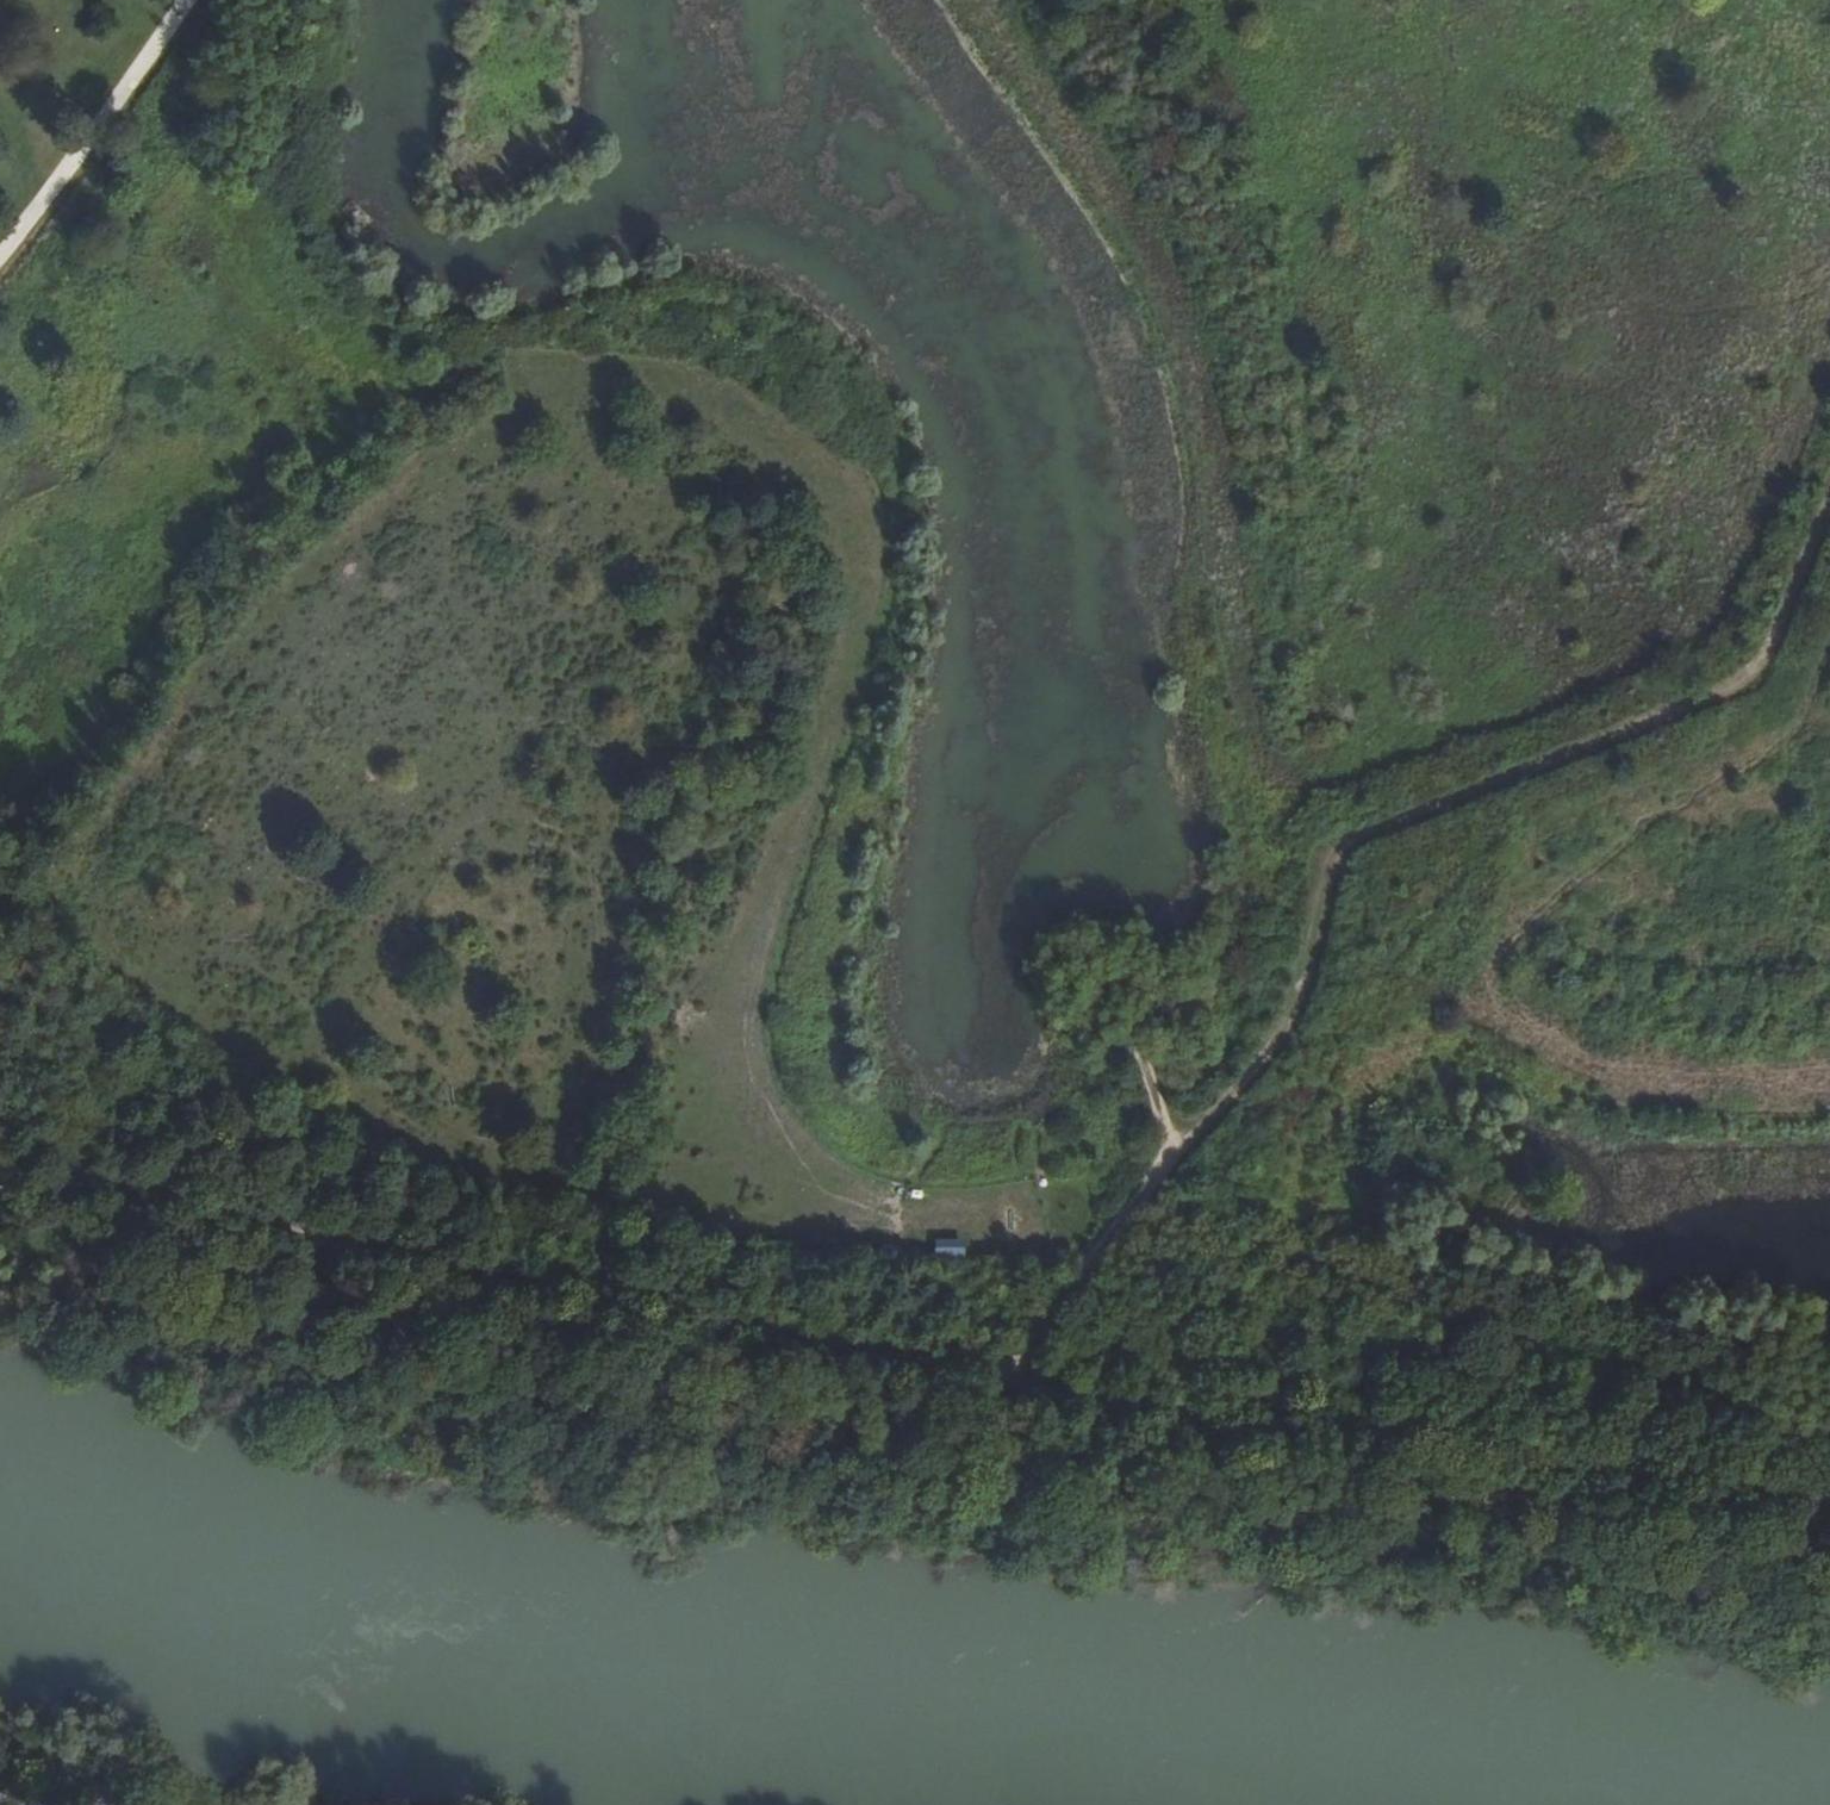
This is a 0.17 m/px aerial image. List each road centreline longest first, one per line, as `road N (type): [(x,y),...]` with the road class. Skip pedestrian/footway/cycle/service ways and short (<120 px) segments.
road 1 (track): [(1007,1384),(554,1282),(0,1182)]
road 2 (track): [(1755,1491),(1007,1384)]
road 3 (track): [(0,256),(187,0)]

